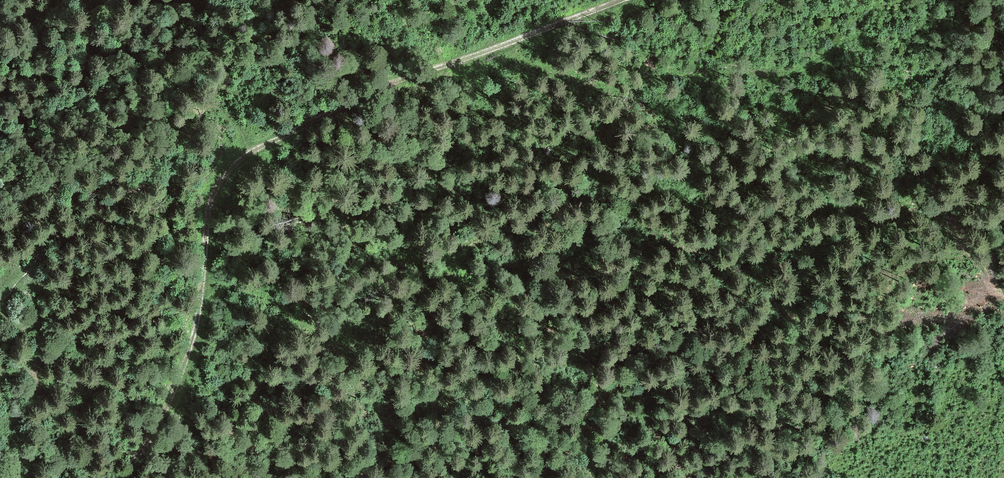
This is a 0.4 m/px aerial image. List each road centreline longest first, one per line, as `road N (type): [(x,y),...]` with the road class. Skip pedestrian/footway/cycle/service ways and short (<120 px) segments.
road 1 (track): [(116,477),(166,409),(206,270),(208,203),(247,152),(387,86),(621,0)]
road 2 (track): [(617,78),(671,74),(704,83),(751,70),(783,73),(850,36)]
road 3 (track): [(507,42),(532,66),(617,78),(664,125)]
road 4 (track): [(202,287),(249,292),(302,311),(322,328)]

